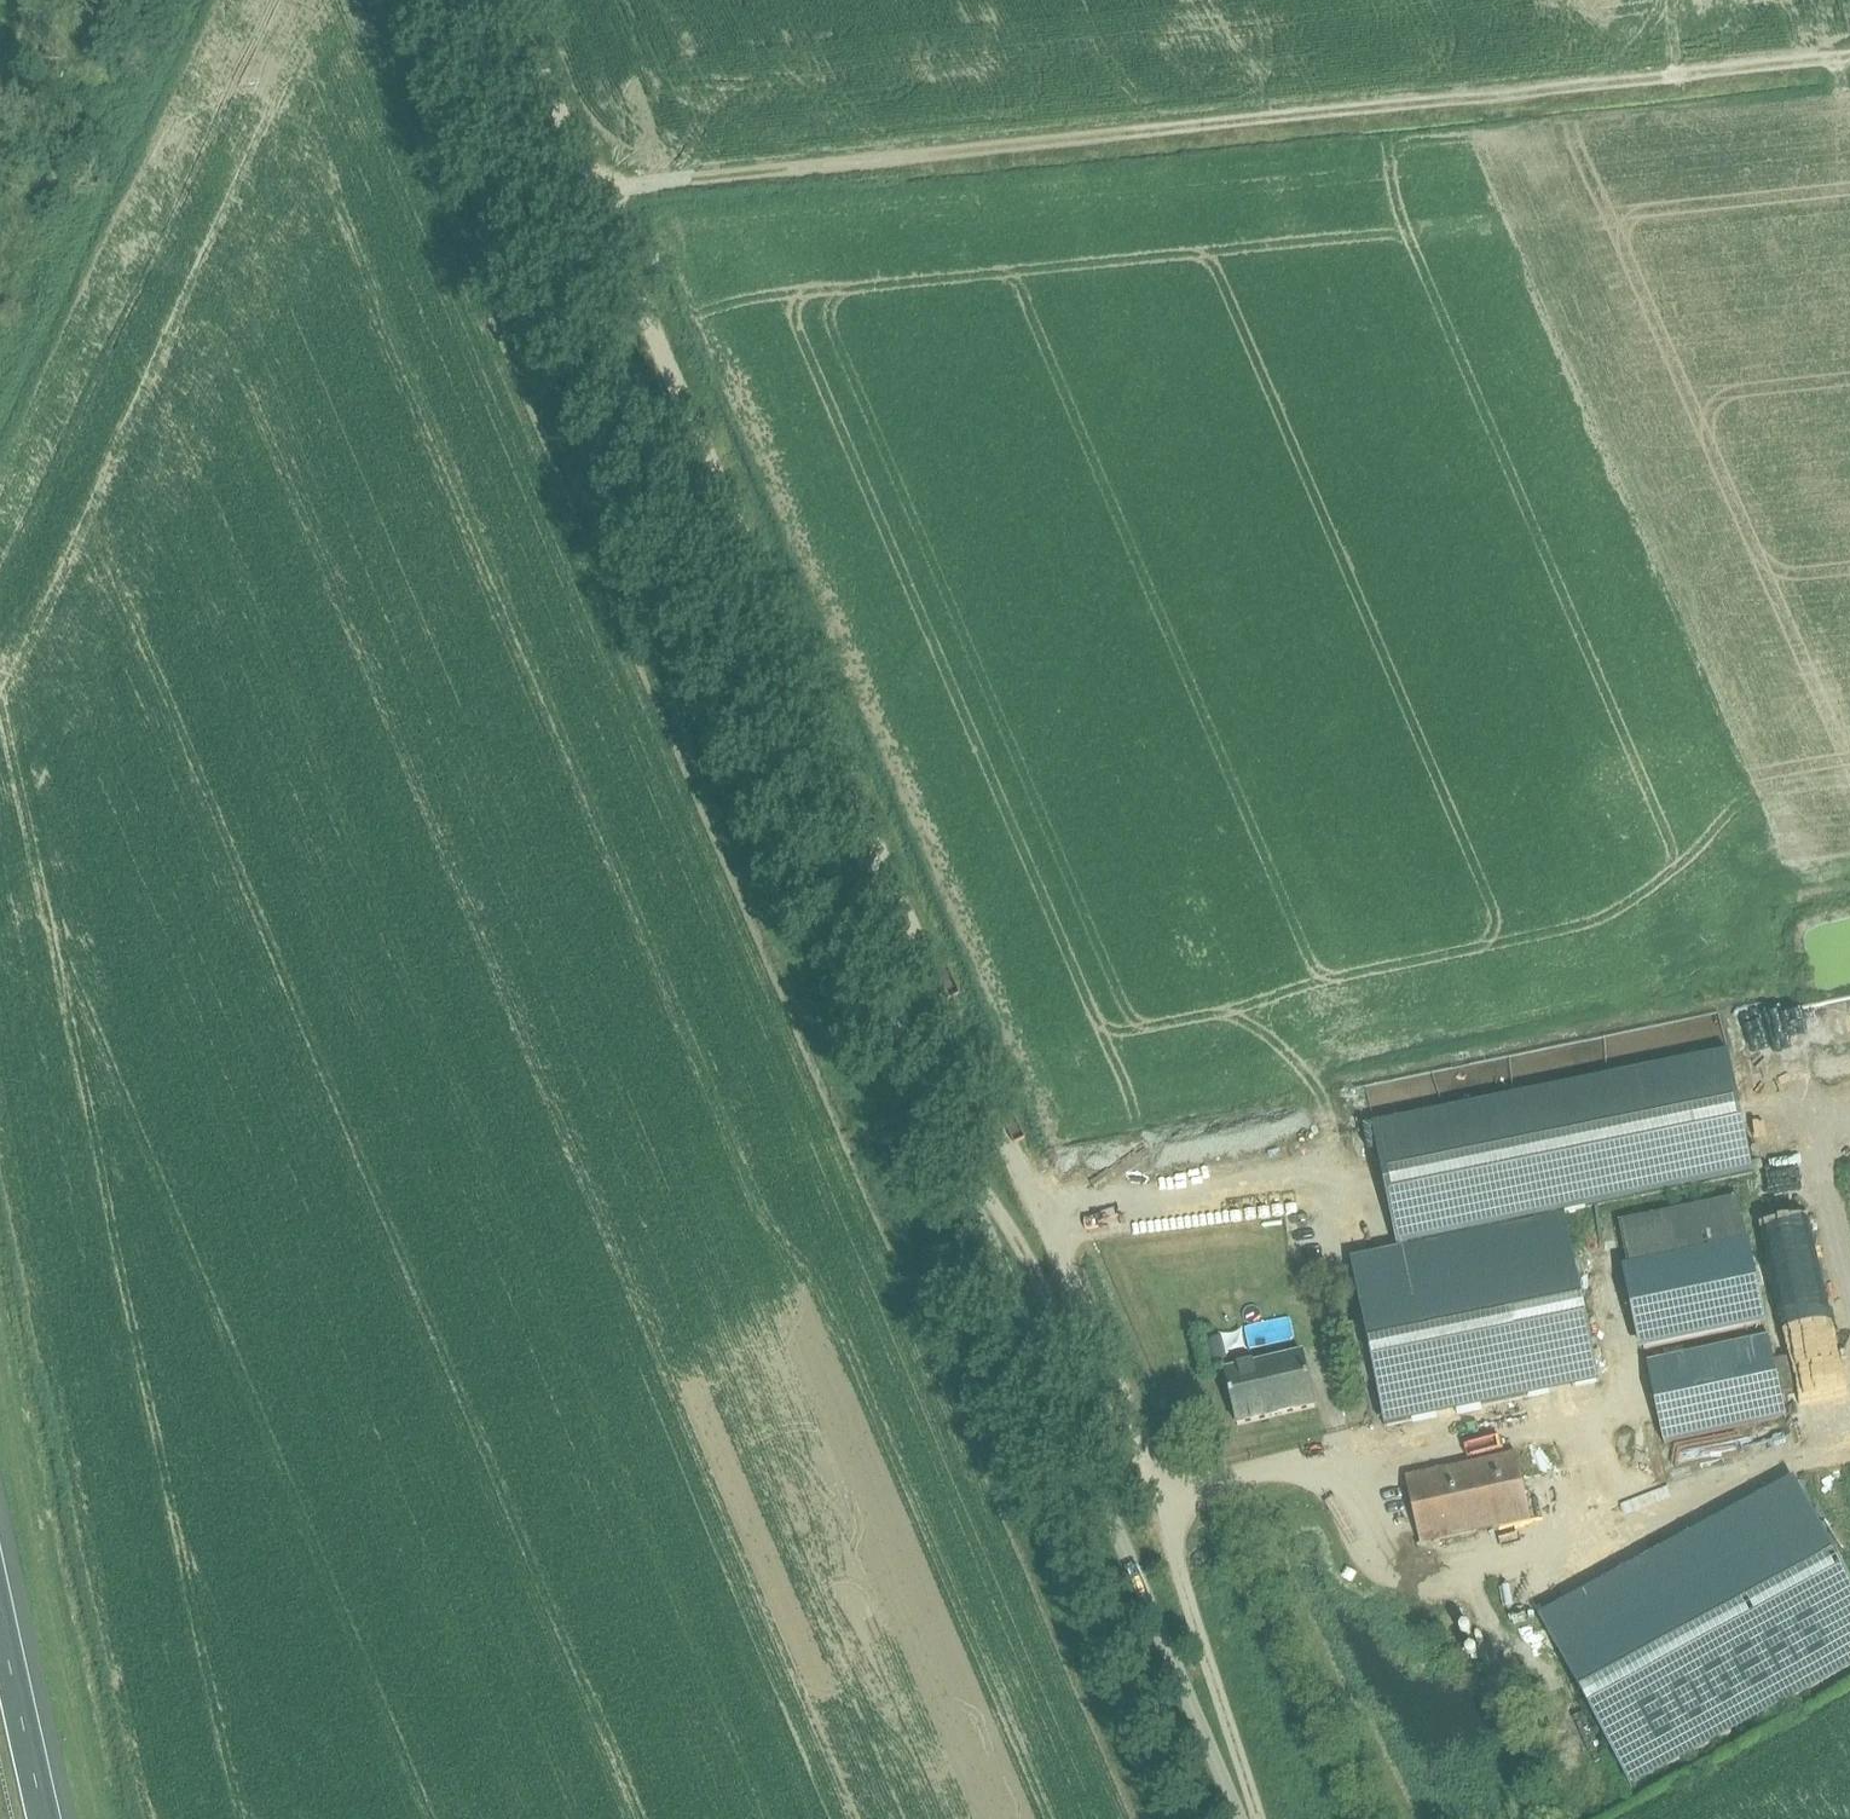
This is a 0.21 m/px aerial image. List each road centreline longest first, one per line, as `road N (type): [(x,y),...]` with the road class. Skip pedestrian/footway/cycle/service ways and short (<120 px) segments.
road 1 (unclassified): [(1250,1818),(471,0)]
road 2 (motorway): [(43,1818),(0,1622)]

